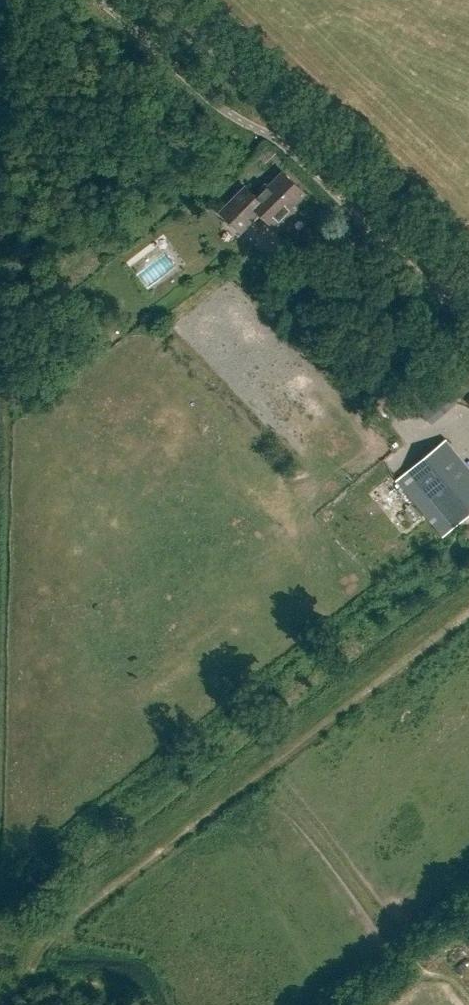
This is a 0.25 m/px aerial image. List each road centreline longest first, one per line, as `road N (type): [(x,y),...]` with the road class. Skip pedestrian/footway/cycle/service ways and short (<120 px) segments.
road 1 (track): [(13,1004),(57,926),(468,614)]
road 2 (secondary): [(468,295),(153,0)]

